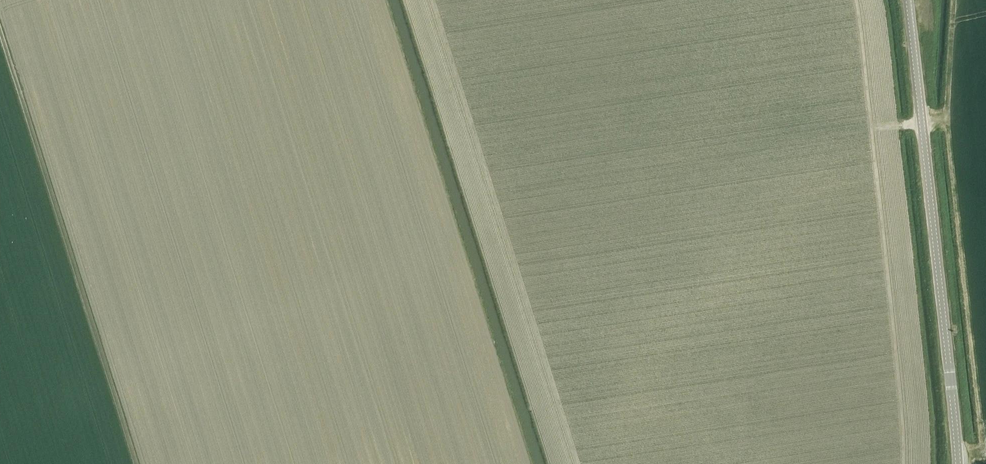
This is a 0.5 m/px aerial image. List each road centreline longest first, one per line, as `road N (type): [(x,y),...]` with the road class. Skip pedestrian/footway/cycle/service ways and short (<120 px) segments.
road 1 (tertiary): [(958,463),(907,0)]

